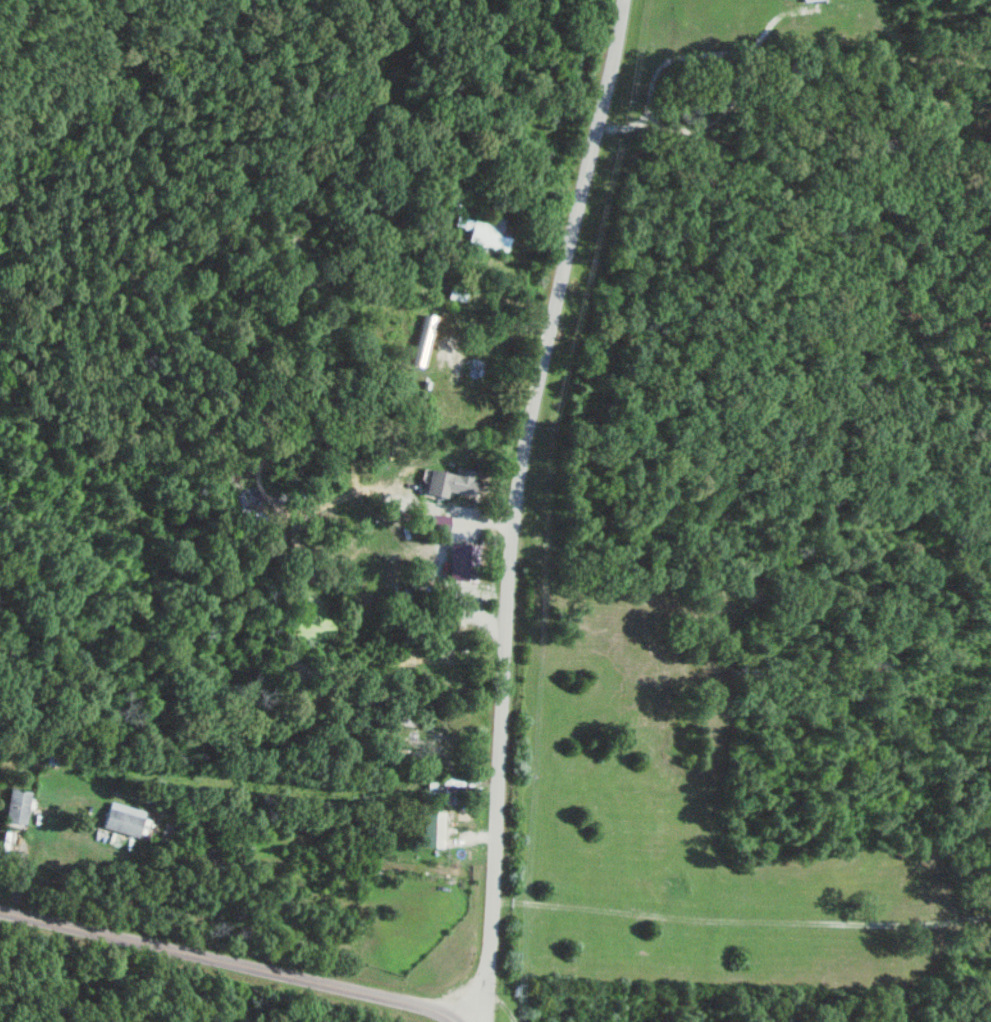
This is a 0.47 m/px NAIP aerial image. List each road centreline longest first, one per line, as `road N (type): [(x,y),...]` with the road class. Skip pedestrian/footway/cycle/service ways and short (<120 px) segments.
road 1 (residential): [(466,1021),(491,934),(516,497),(622,0)]
road 2 (residential): [(455,1021),(405,999),(0,908)]

